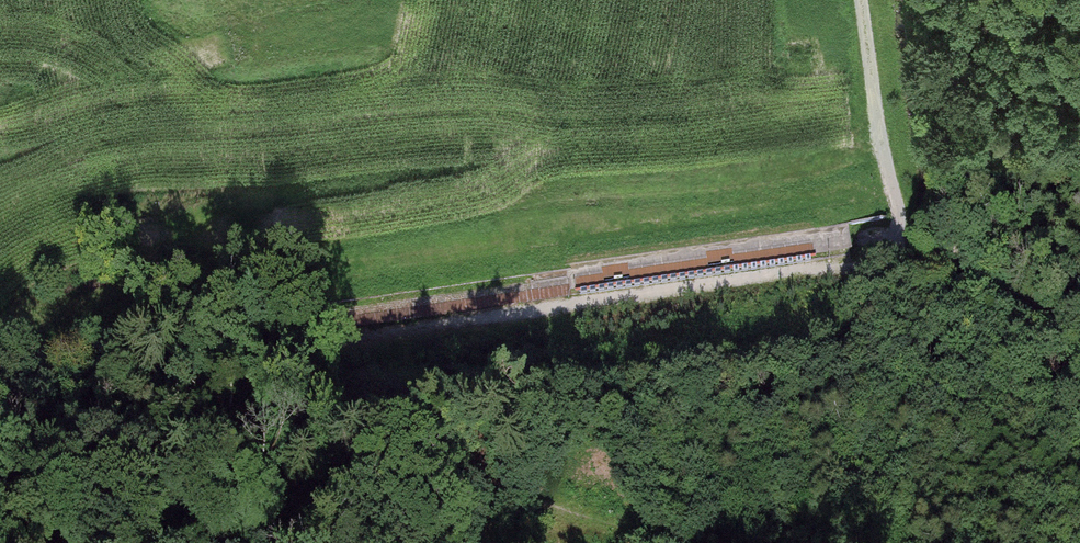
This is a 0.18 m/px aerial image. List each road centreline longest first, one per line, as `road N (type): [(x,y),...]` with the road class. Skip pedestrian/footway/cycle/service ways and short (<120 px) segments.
road 1 (track): [(145,349),(290,356),(574,307),(880,269),(896,259),(898,225)]
road 2 (track): [(0,352),(145,349),(280,441),(422,447),(532,499),(668,542)]
road 3 (track): [(864,0),(898,225)]

